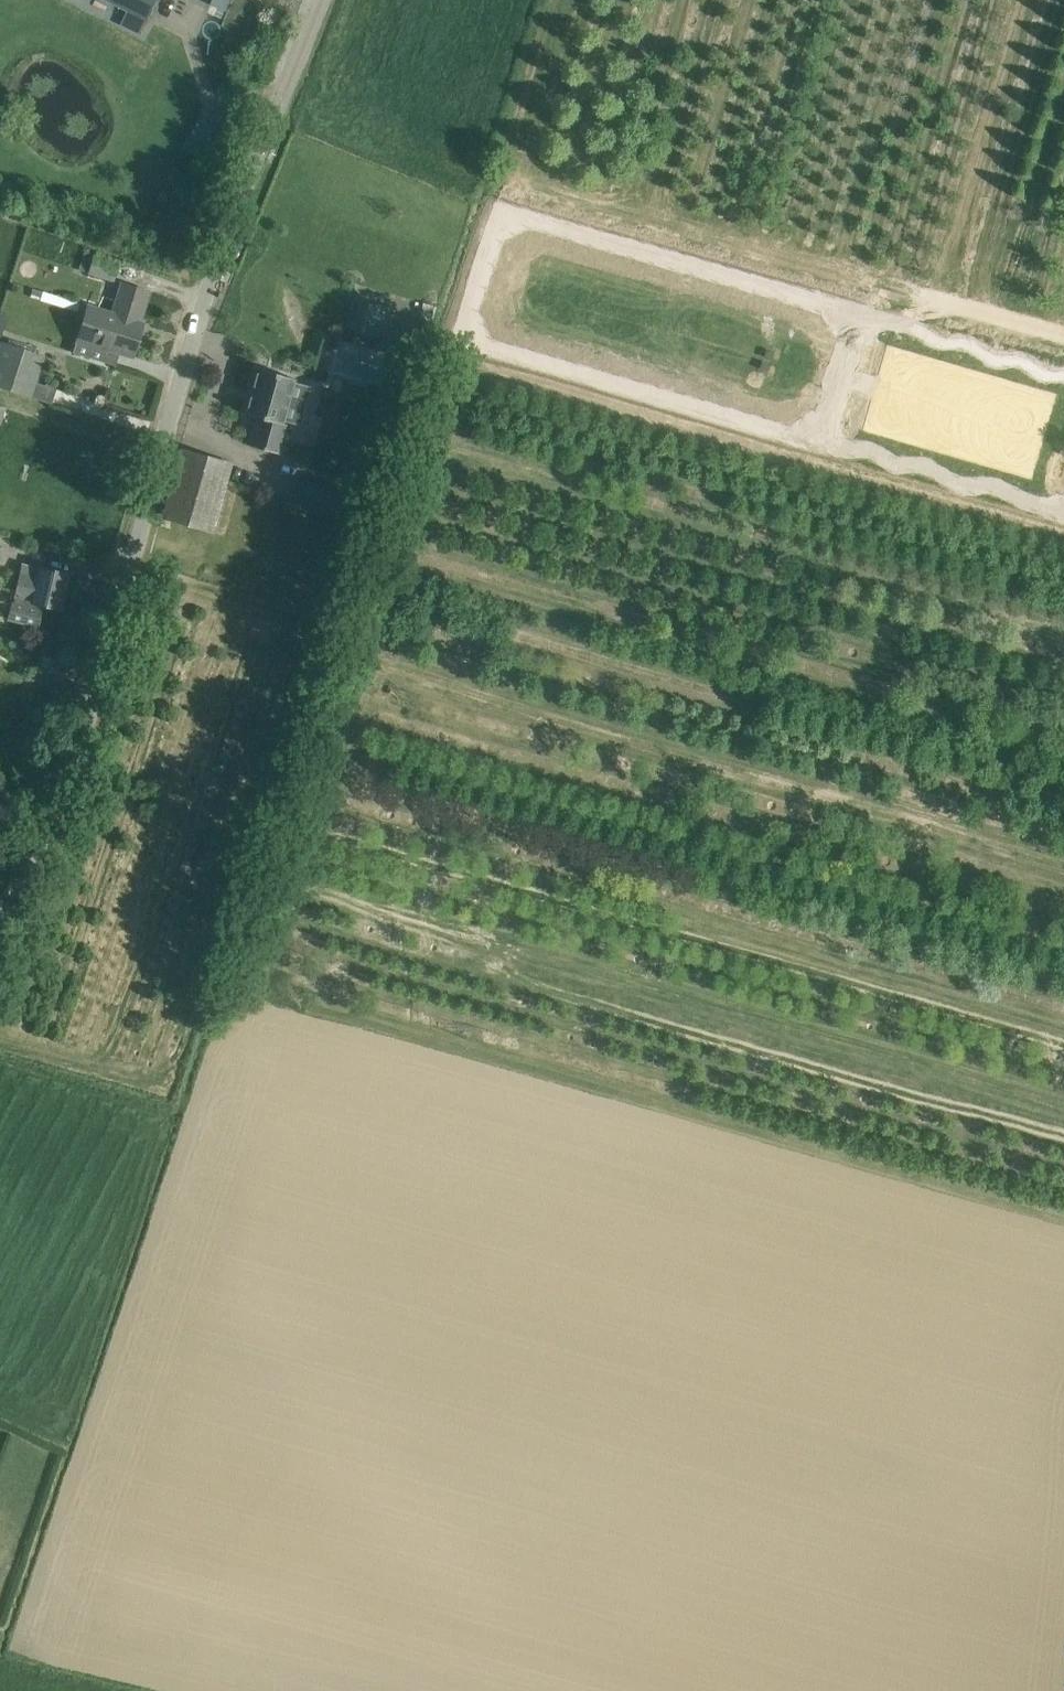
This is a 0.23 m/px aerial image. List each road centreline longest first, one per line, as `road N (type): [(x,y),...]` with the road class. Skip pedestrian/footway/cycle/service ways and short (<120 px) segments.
road 1 (unclassified): [(0,907),(68,783),(192,336),(318,0)]

